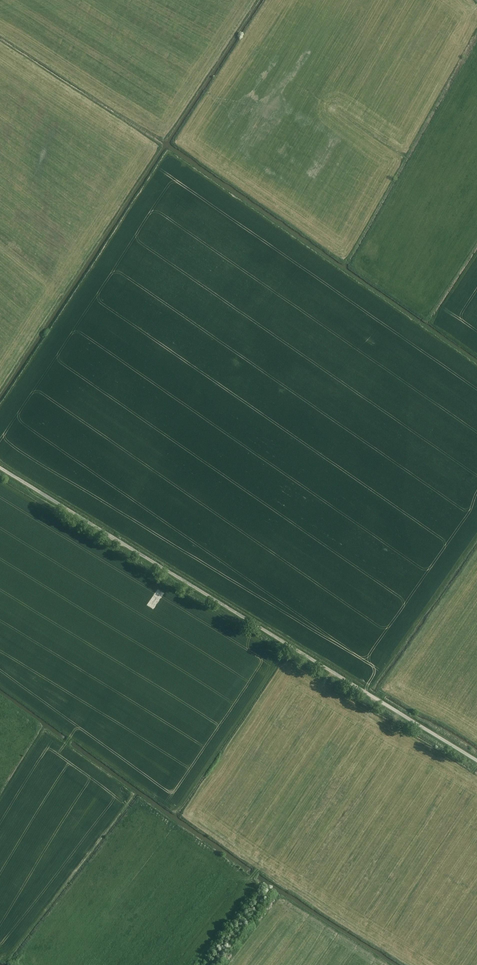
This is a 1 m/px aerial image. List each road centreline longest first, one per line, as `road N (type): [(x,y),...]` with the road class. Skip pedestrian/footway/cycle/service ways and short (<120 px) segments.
road 1 (unclassified): [(0,468),(476,760)]

